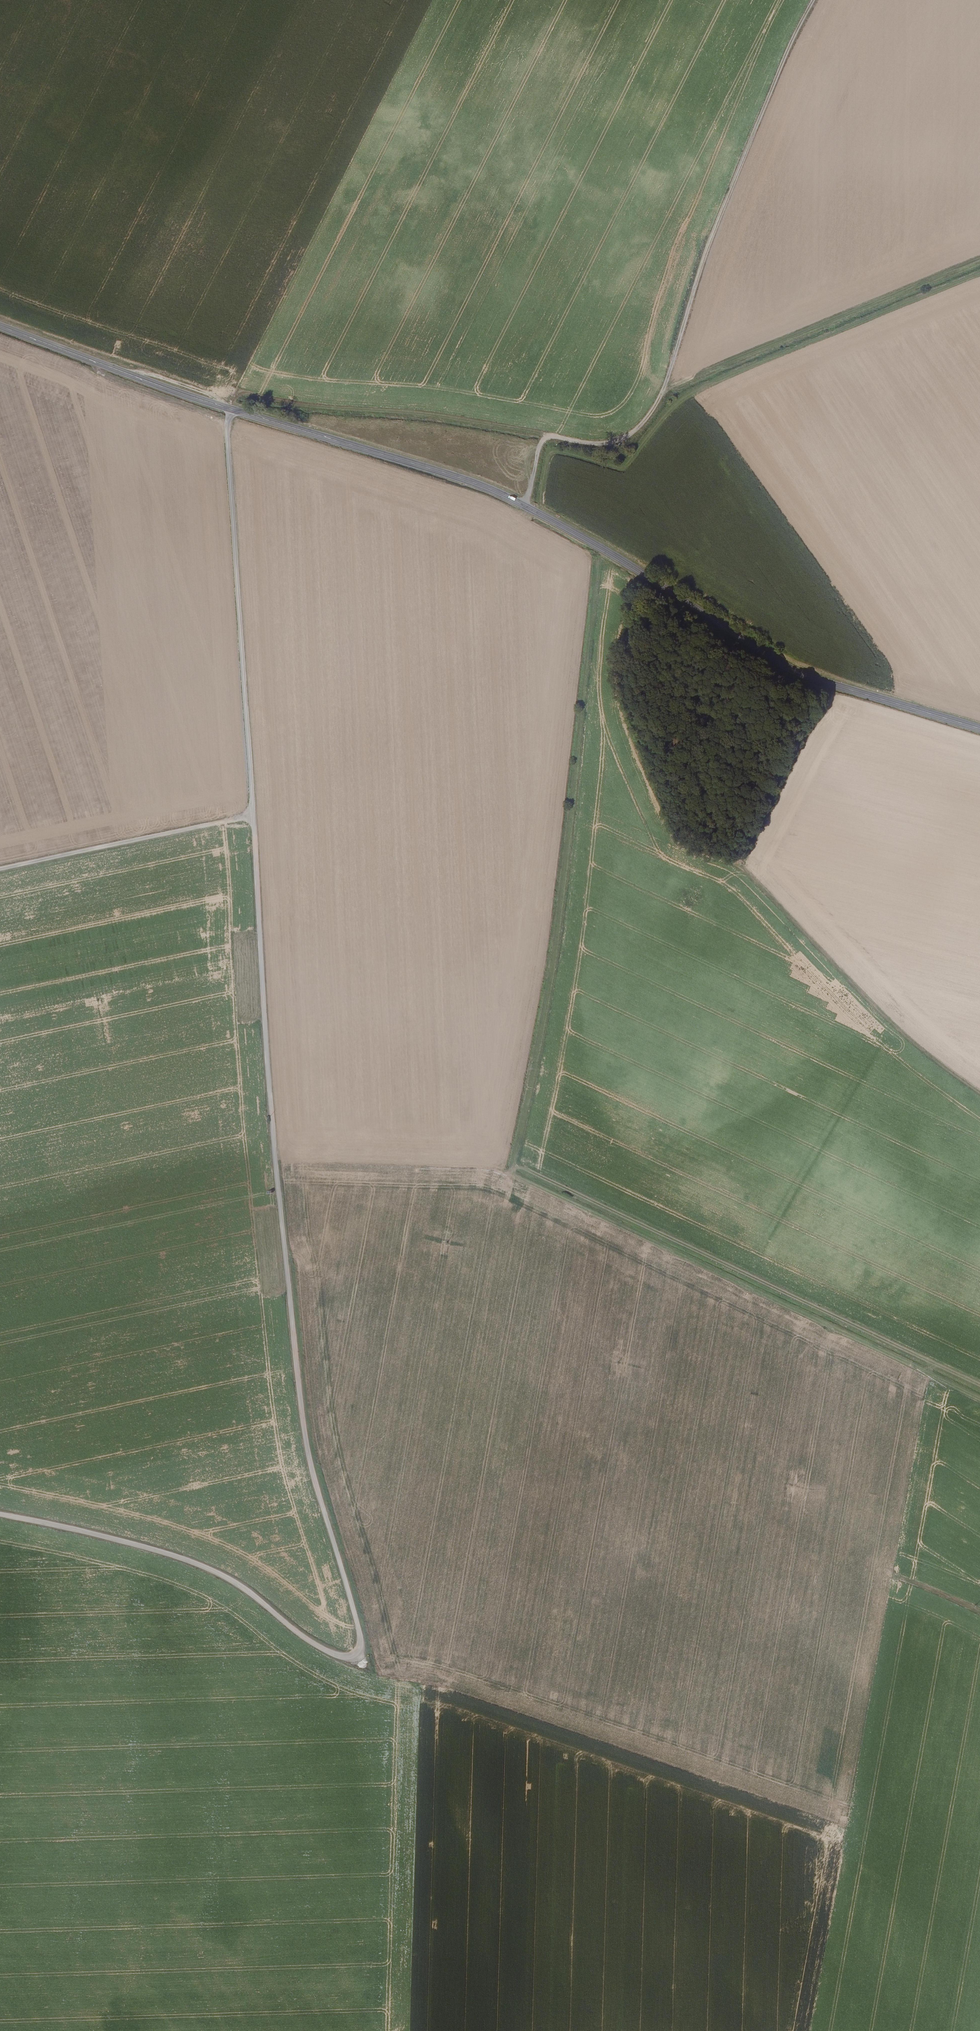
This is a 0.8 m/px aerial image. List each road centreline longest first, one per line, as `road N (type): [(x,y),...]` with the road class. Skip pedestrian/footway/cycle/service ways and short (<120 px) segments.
road 1 (track): [(0,1514),(132,1542),(193,1565),(235,1584),(330,1653),(357,1657),(364,1644),(307,1431),(253,813)]
road 2 (secondary): [(979,731),(780,662),(596,543),(467,479),(232,410),(0,325)]
road 3 (track): [(525,506),(551,436),(617,443),(653,413),(714,230),(816,0)]
road 4 (track): [(253,813),(232,410)]
road 5 (track): [(0,868),(253,813)]

